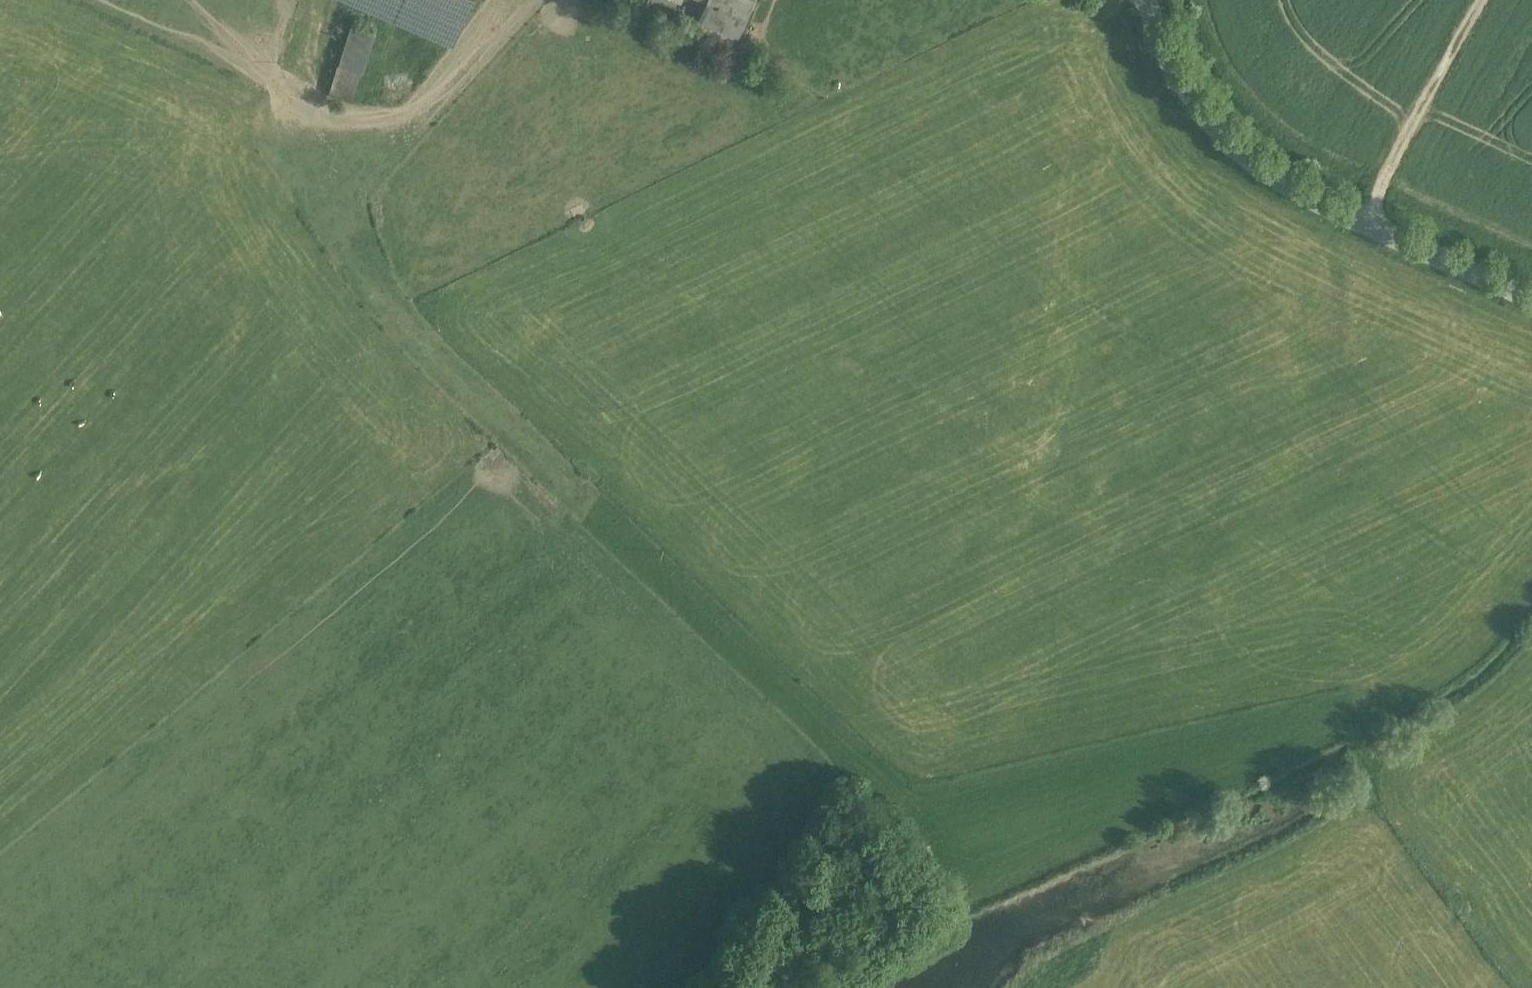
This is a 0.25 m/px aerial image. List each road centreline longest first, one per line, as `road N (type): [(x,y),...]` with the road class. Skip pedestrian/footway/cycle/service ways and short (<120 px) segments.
road 1 (tertiary): [(1531,297),(1364,223),(1255,161),(1181,78),(1150,0)]
road 2 (track): [(1364,223),(1484,0)]

